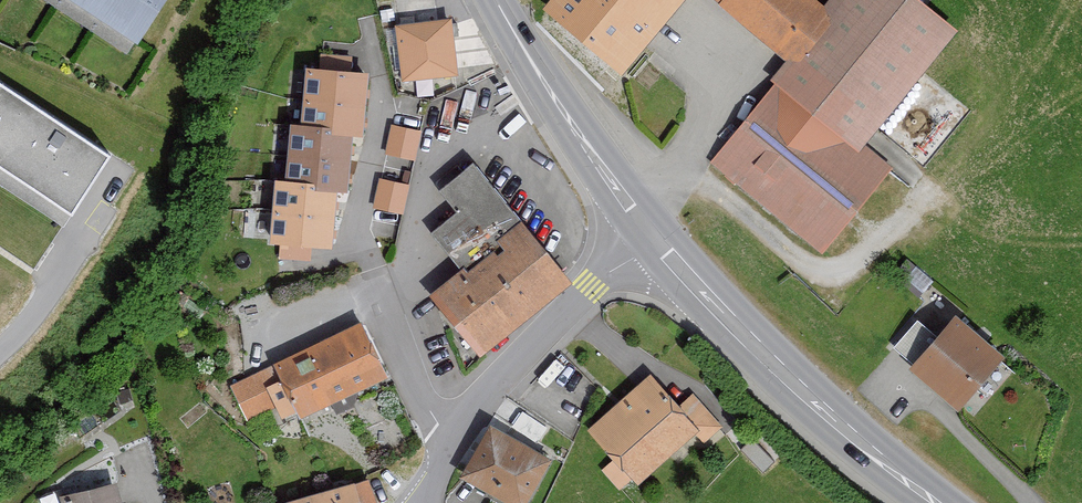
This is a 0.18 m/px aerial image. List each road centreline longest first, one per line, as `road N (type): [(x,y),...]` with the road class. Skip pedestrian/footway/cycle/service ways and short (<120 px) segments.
road 1 (primary): [(938,502),(785,380),(656,242)]
road 2 (unclassified): [(423,502),(505,374),(592,287),(656,242)]
road 3 (primary): [(656,242),(578,138),(501,0)]

